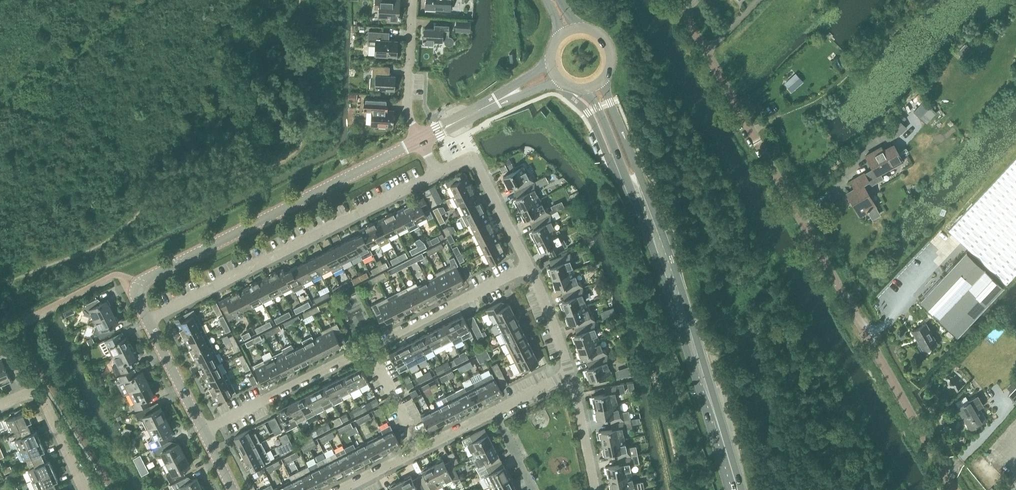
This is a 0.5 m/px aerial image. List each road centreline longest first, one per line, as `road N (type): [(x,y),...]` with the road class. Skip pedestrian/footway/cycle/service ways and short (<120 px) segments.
road 1 (unclassified): [(957,489),(680,0)]
road 2 (unclassified): [(149,320),(141,282),(419,140)]
road 3 (tertiary): [(736,489),(635,181)]
road 4 (residential): [(149,320),(437,174)]
road 5 (residential): [(204,433),(371,351)]
road 6 (residential): [(371,351),(529,271)]
road 7 (residential): [(437,174),(464,160),(478,165),(529,271)]
road 8 (residential): [(0,408),(35,392),(81,489)]
road 9 (residential): [(419,140),(408,111),(411,0)]
road 10 (unclassified): [(204,433),(149,320)]

